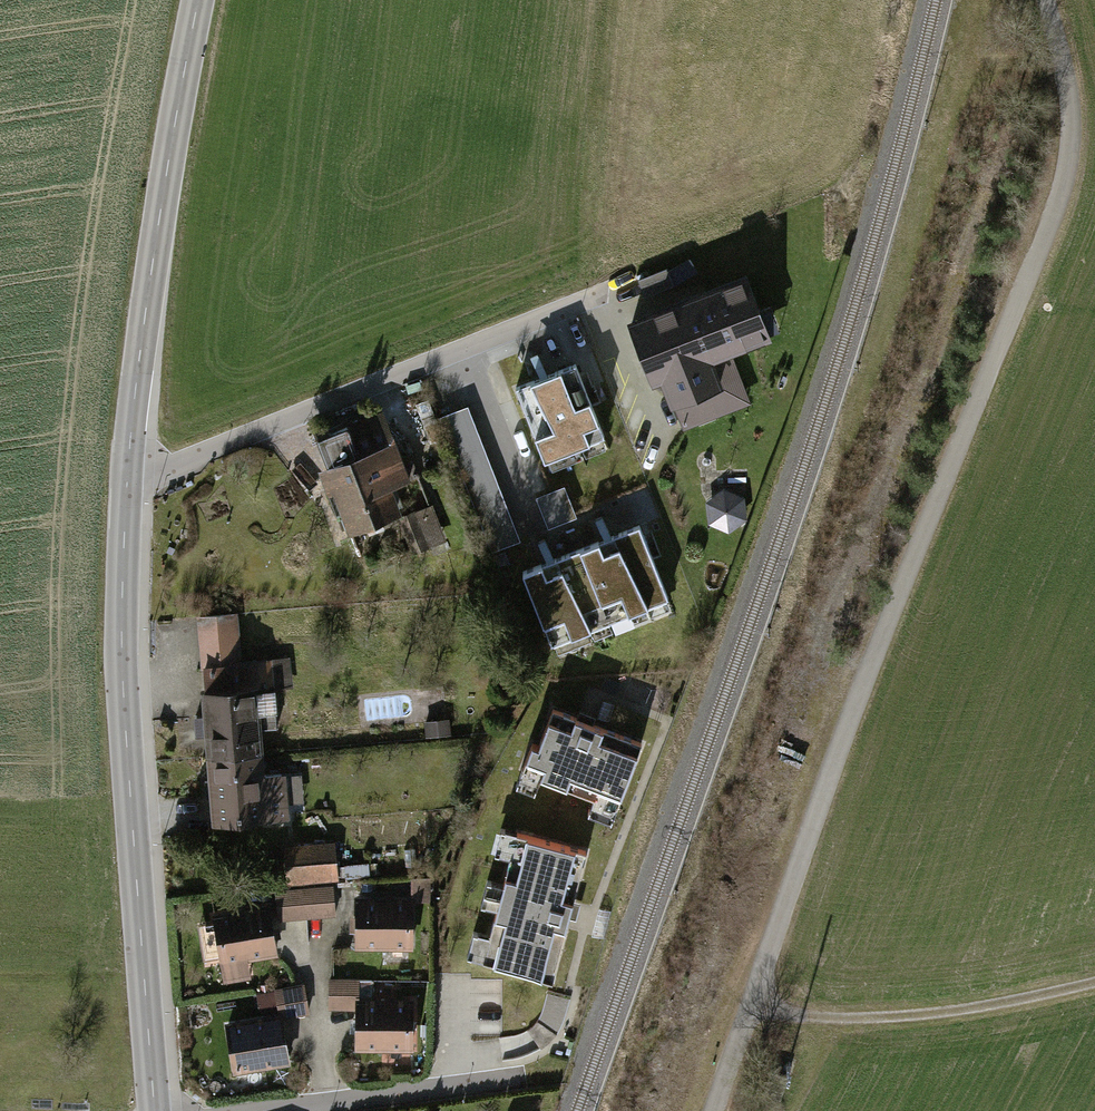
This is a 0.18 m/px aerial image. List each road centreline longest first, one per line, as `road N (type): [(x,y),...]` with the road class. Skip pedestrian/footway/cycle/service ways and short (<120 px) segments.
road 1 (tertiary): [(154,1110),(123,686),(127,484)]
road 2 (residential): [(127,484),(597,296)]
road 3 (tertiary): [(127,484),(145,317),(198,0)]
road 4 (track): [(751,1003),(874,1017),(1094,982)]
road 5 (residential): [(526,1078),(281,1110)]

